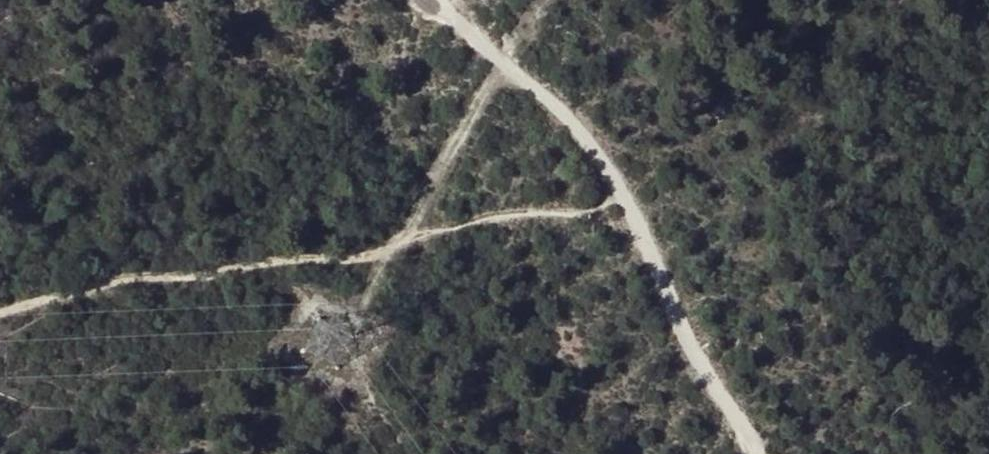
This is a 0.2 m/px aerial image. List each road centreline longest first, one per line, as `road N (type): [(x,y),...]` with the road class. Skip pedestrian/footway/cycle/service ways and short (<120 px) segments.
road 1 (track): [(618,203),(581,216),(524,212),(364,258),(113,280),(0,315)]
road 2 (track): [(764,453),(666,296),(578,125),(439,12),(410,0)]

